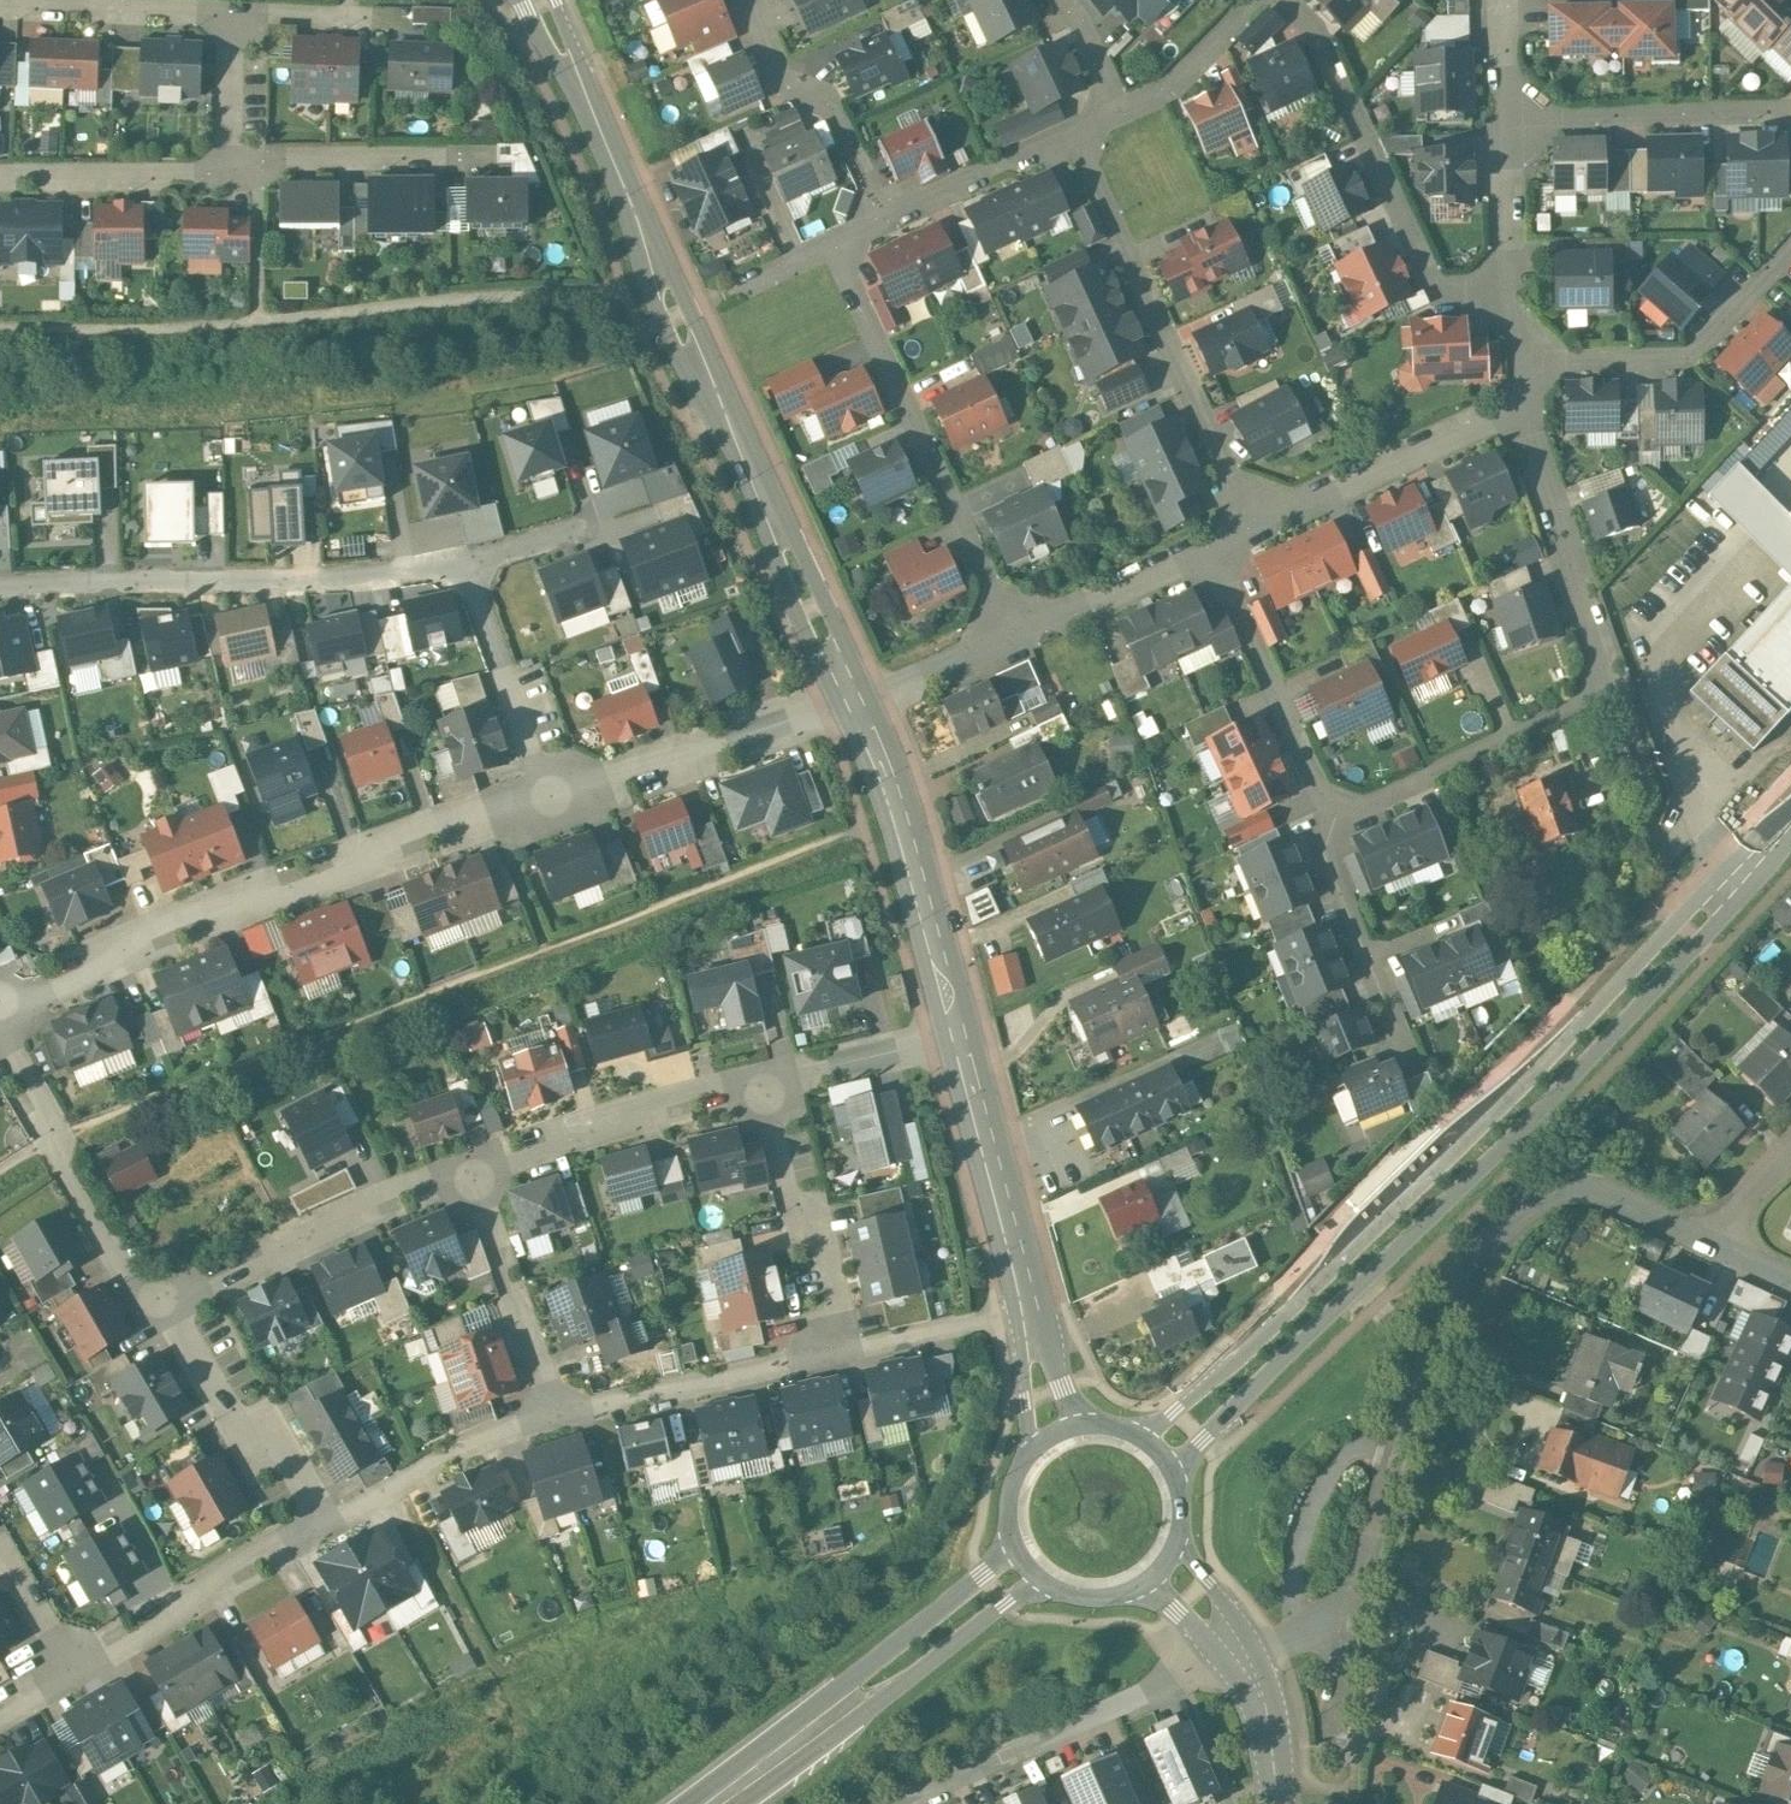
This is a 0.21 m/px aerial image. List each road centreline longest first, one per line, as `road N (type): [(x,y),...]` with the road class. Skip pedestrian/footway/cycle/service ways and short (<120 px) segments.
road 1 (secondary): [(1790,813),(1316,1283),(1139,1439)]
road 2 (secondary): [(1168,1468),(1574,1076),(1761,873),(1790,822)]
road 3 (tertiary): [(854,701),(538,0)]
road 4 (residential): [(1241,1653),(1348,1601),(1456,1291),(1486,1241),(1518,1211),(1552,1193),(1607,1192),(1716,1243)]
road 5 (residential): [(549,795),(0,999)]
road 6 (residential): [(0,587),(469,562)]
road 7 (residential): [(1013,634),(830,243)]
road 8 (residential): [(1078,138),(1253,527)]
road 9 (secondary): [(709,1803),(1024,1565)]
road 10 (residential): [(1282,0),(1315,33),(1438,290),(1500,296)]
road 11 (residential): [(900,1803),(1241,1653)]
road 12 (tertiary): [(956,1032),(898,813),(854,701)]
road 13 (residential): [(475,1178),(383,1201),(157,1298)]
road 14 (residential): [(854,701),(549,795)]
road 15 (residential): [(157,1298),(130,1283),(92,1220),(62,1162),(59,1139),(0,1033)]
road 16 (residential): [(1610,687),(1331,817)]
road 17 (residential): [(1790,249),(1691,359),(1535,362)]
road 18 (residential): [(759,1081),(634,1116),(475,1178)]
road 19 (residential): [(1208,549),(1331,817)]
road 20 (residential): [(844,1352),(557,1416)]
road 21 (residential): [(1610,687),(1515,409)]
road 22 (residential): [(323,1523),(73,1670)]
road 23 (residential): [(759,1081),(790,1202),(814,1223),(844,1352)]
road 24 (tertiary): [(1026,1311),(956,1032)]
road 25 (residential): [(323,1523),(272,1433),(231,1417),(157,1298)]
road 26 (residential): [(1253,527),(1515,409)]
road 27 (residential): [(1504,117),(1790,112)]
road 28 (residential): [(747,0),(782,81),(825,104),(877,222)]
road 29 (residential): [(557,1416),(492,1435),(323,1523)]
road 30 (residential): [(1331,817),(1321,849),(1411,1052)]
road 31 (residential): [(557,1416),(475,1178)]
road 32 (residential): [(469,562),(549,795)]
road 33 (residential): [(223,173),(287,161),(446,158)]
road 34 (residential): [(224,8),(0,4)]
road 35 (residential): [(0,177),(223,173)]
road 36 (residential): [(877,222),(1078,138)]
road 37 (residential): [(1013,634),(1208,549)]
road 38 (residential): [(956,1032),(759,1081)]
road 39 (residential): [(1026,1311),(844,1352)]
road 40 (residential): [(1500,296),(1507,248),(1504,117)]
road 41 (residential): [(1120,114),(1182,77),(1253,0)]
road 42 (residential): [(854,701),(1013,634)]
road 43 (residential): [(224,8),(223,173)]
road 44 (tertiary): [(1279,1803),(1268,1715),(1241,1653)]
road 45 (secondary): [(1024,1565),(1042,1583),(1090,1599),(1138,1586),(1158,1570)]
road 46 (secondary): [(1051,1436),(1014,1476),(1006,1506),(1024,1565)]
road 47 (residential): [(0,1544),(73,1670)]
road 48 (residential): [(367,16),(224,8)]
road 49 (residential): [(469,562),(592,521)]
road 50 (residential): [(1062,0),(1120,114)]
road 51 (tertiary): [(1051,1436),(1026,1311)]
road 52 (residential): [(1610,687),(1657,799)]

